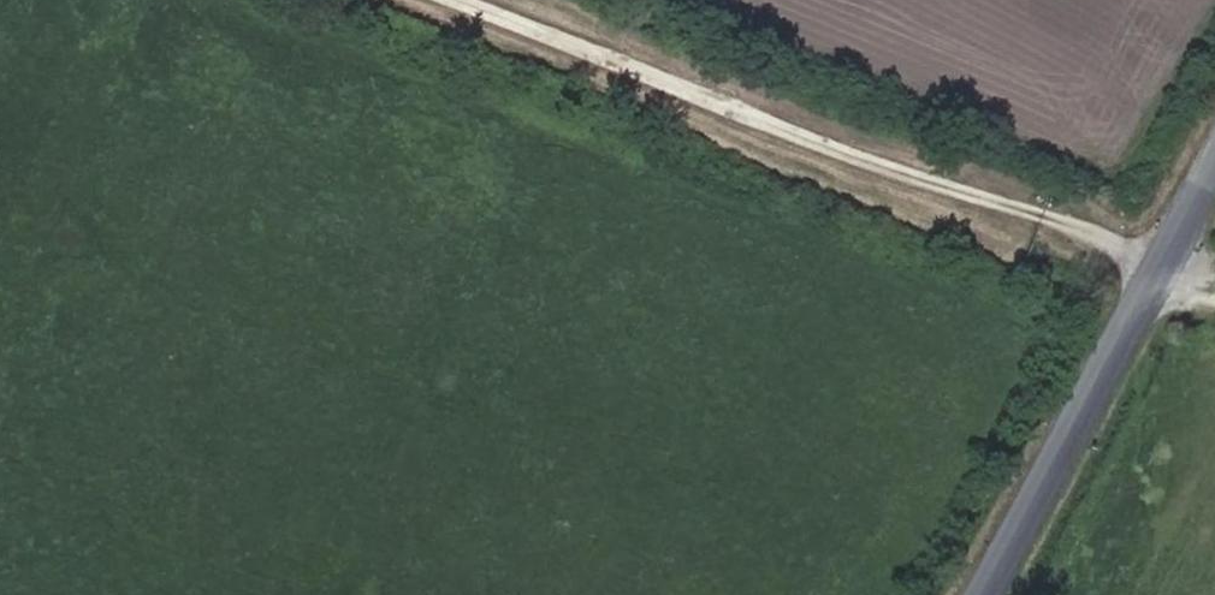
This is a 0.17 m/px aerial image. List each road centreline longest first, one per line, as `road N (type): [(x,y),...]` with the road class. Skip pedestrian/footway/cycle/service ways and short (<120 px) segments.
road 1 (track): [(450,0),(1042,219),(1168,275)]
road 2 (tertiary): [(993,594),(1168,275)]

